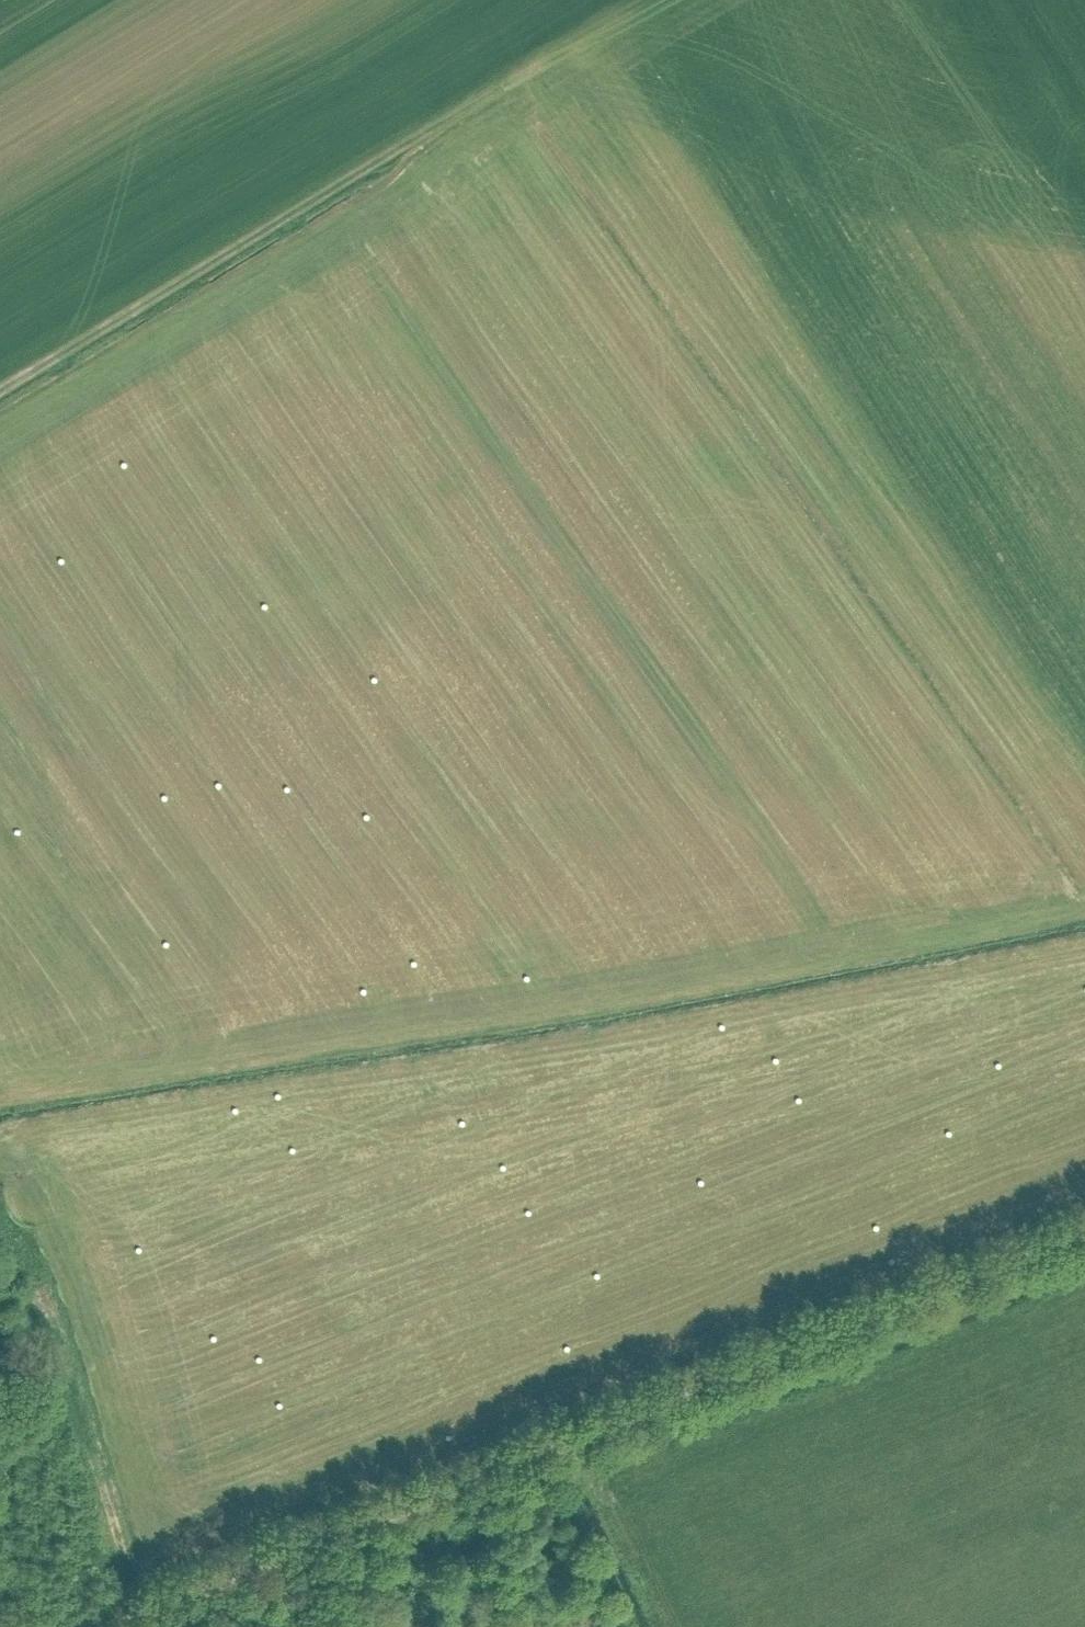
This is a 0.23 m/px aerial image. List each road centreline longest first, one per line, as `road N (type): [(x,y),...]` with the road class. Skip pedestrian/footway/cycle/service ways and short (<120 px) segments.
road 1 (track): [(123,1626),(1084,1238)]
road 2 (track): [(580,1442),(665,1626)]

